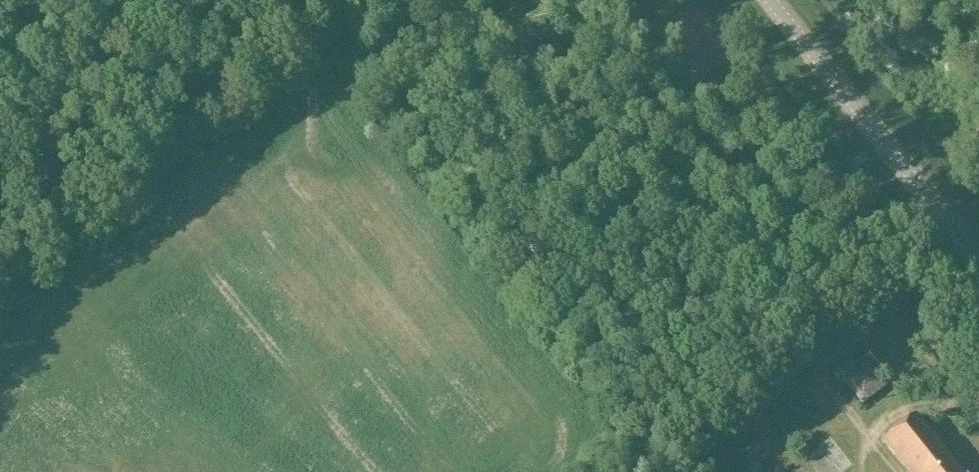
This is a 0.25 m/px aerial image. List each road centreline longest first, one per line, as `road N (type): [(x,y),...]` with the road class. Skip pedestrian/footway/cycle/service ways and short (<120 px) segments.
road 1 (tertiary): [(978,264),(769,0)]
road 2 (track): [(315,179),(312,88),(298,52),(300,0)]

